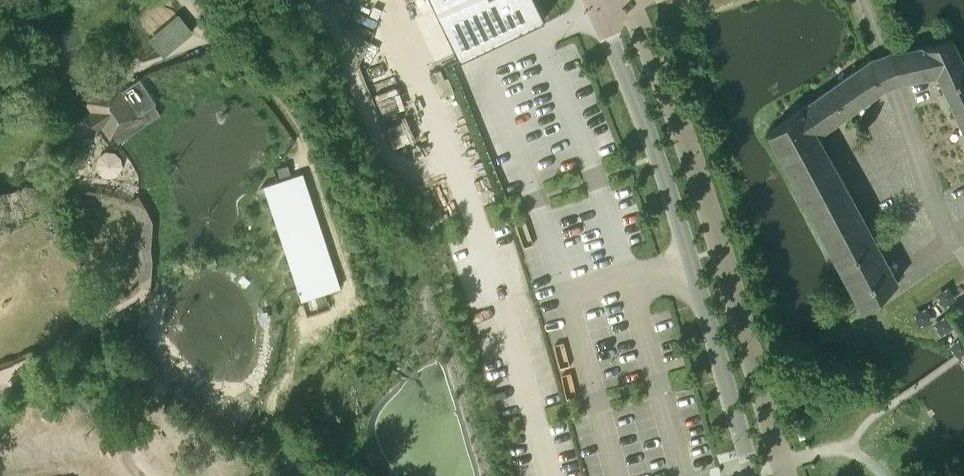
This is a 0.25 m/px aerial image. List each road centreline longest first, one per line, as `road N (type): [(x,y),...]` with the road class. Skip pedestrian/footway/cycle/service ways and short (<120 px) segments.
road 1 (residential): [(756,475),(674,198),(599,14)]

